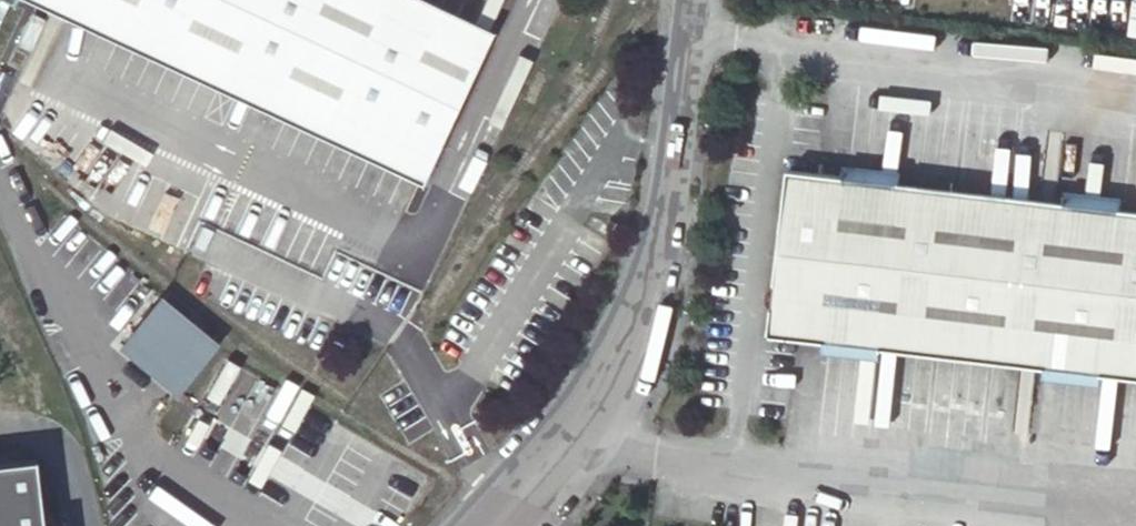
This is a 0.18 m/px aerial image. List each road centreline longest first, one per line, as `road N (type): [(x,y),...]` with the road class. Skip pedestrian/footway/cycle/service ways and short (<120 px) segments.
road 1 (unclassified): [(496,525),(579,430),(631,325),(654,254),(687,0)]

